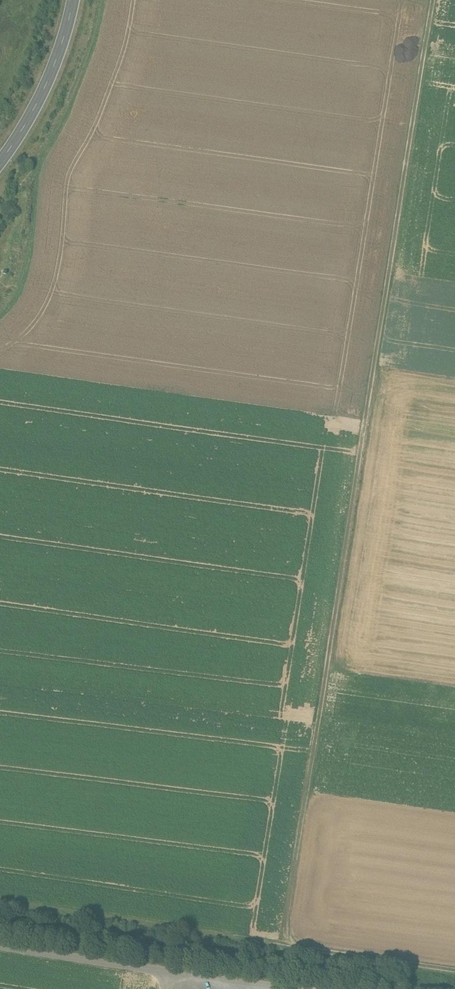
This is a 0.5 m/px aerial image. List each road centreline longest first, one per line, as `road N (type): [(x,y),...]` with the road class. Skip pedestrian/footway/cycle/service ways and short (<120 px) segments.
road 1 (track): [(437,0),(290,941),(0,902)]
road 2 (unclassified): [(291,988),(0,944)]
road 3 (tertiary): [(72,0),(45,84),(0,158)]
road 4 (track): [(290,941),(454,967)]

